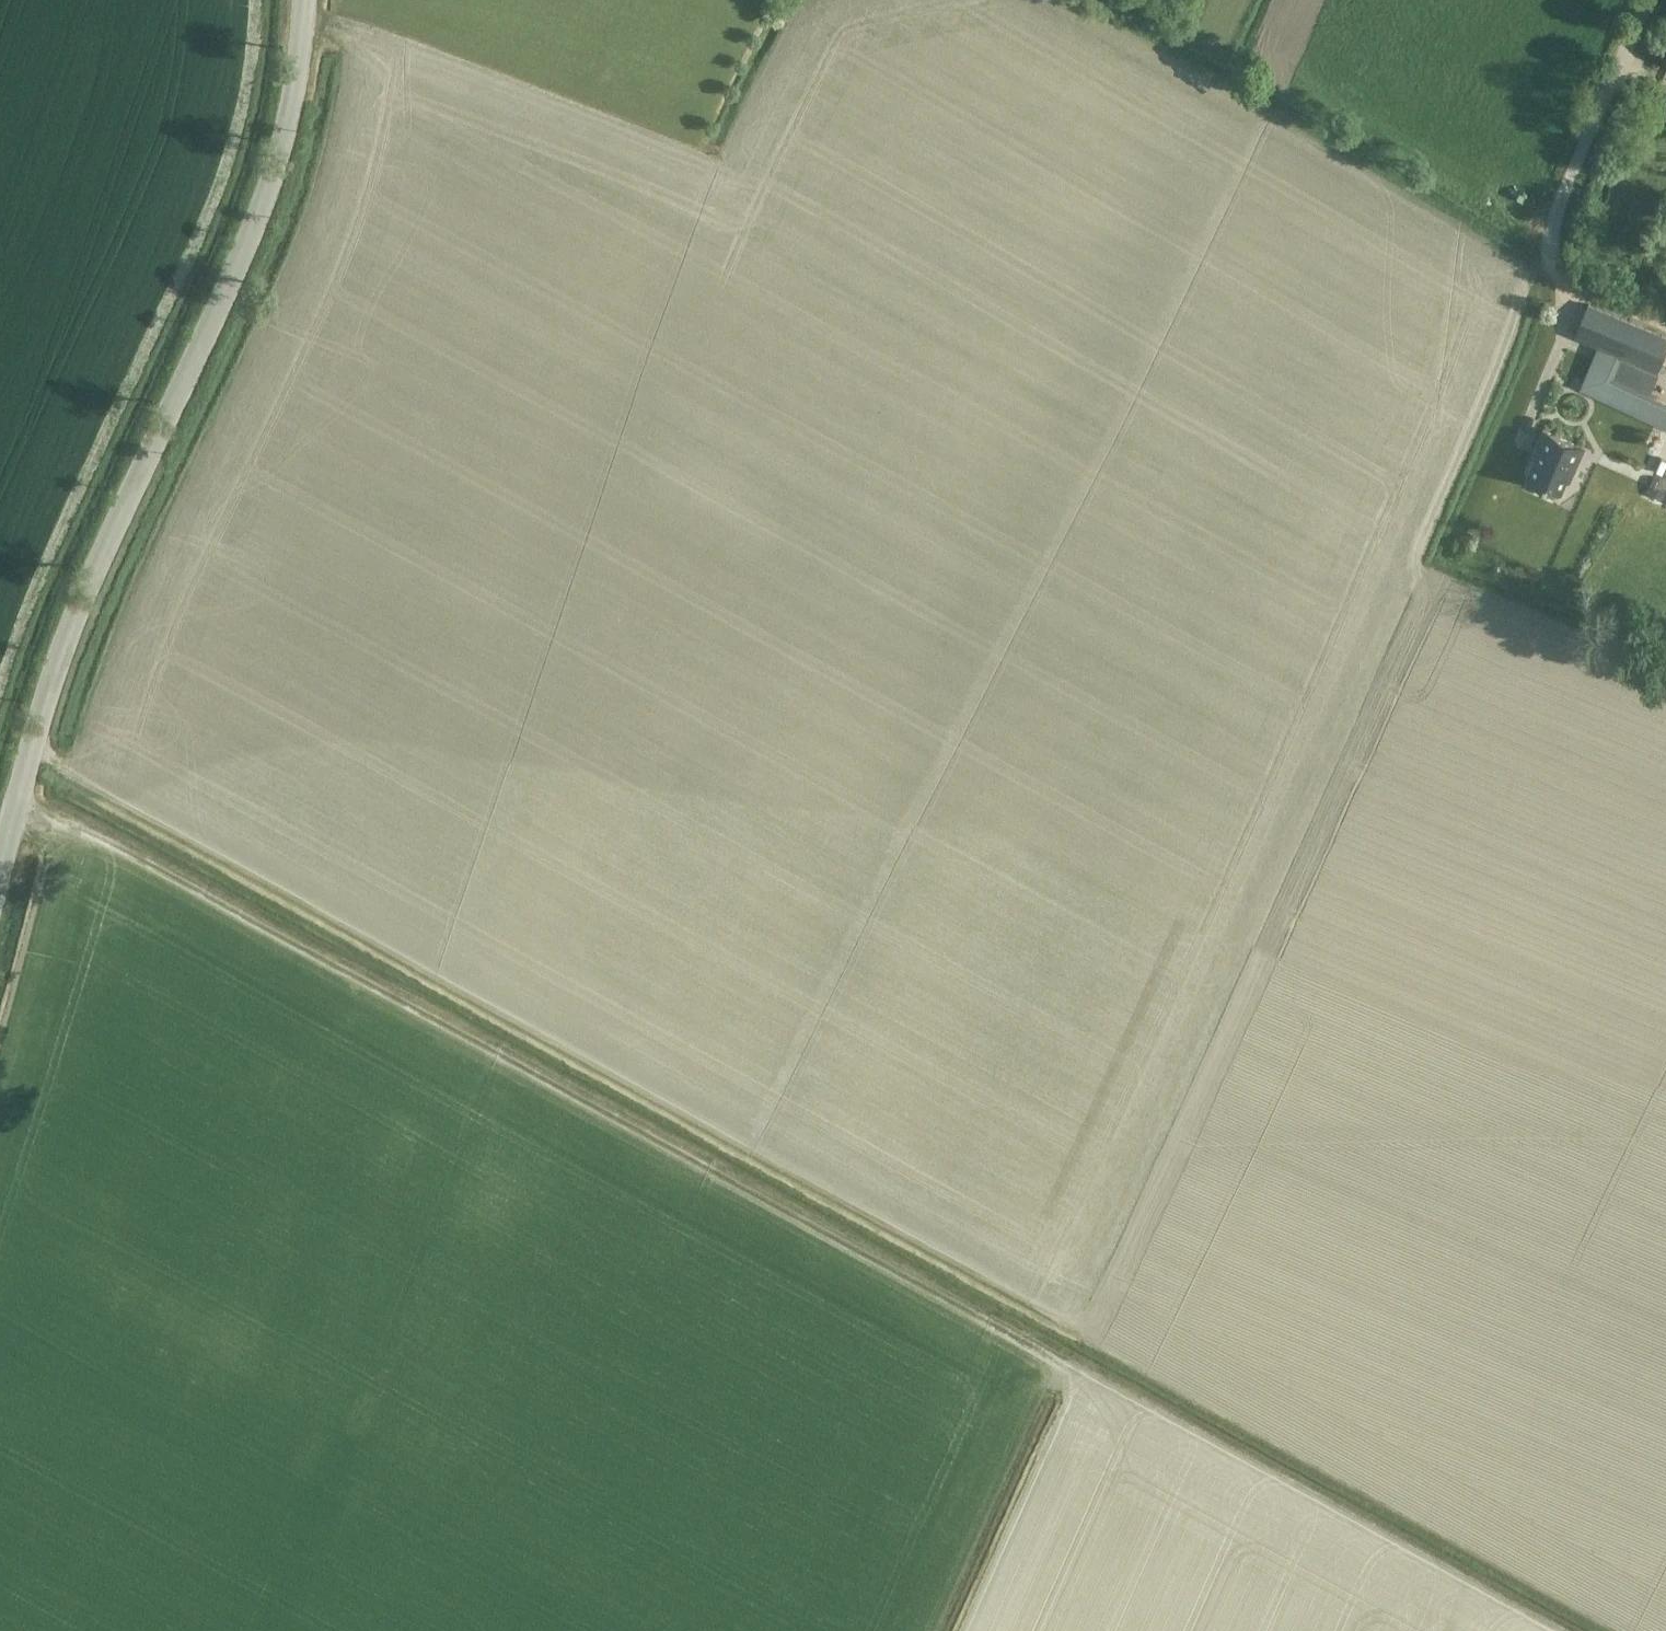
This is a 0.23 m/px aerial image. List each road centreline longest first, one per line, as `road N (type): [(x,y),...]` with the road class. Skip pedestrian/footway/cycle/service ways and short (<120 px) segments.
road 1 (tertiary): [(0,869),(63,658),(241,261),(285,123),(301,0)]
road 2 (unclassified): [(1550,267),(1555,205),(1645,0)]

